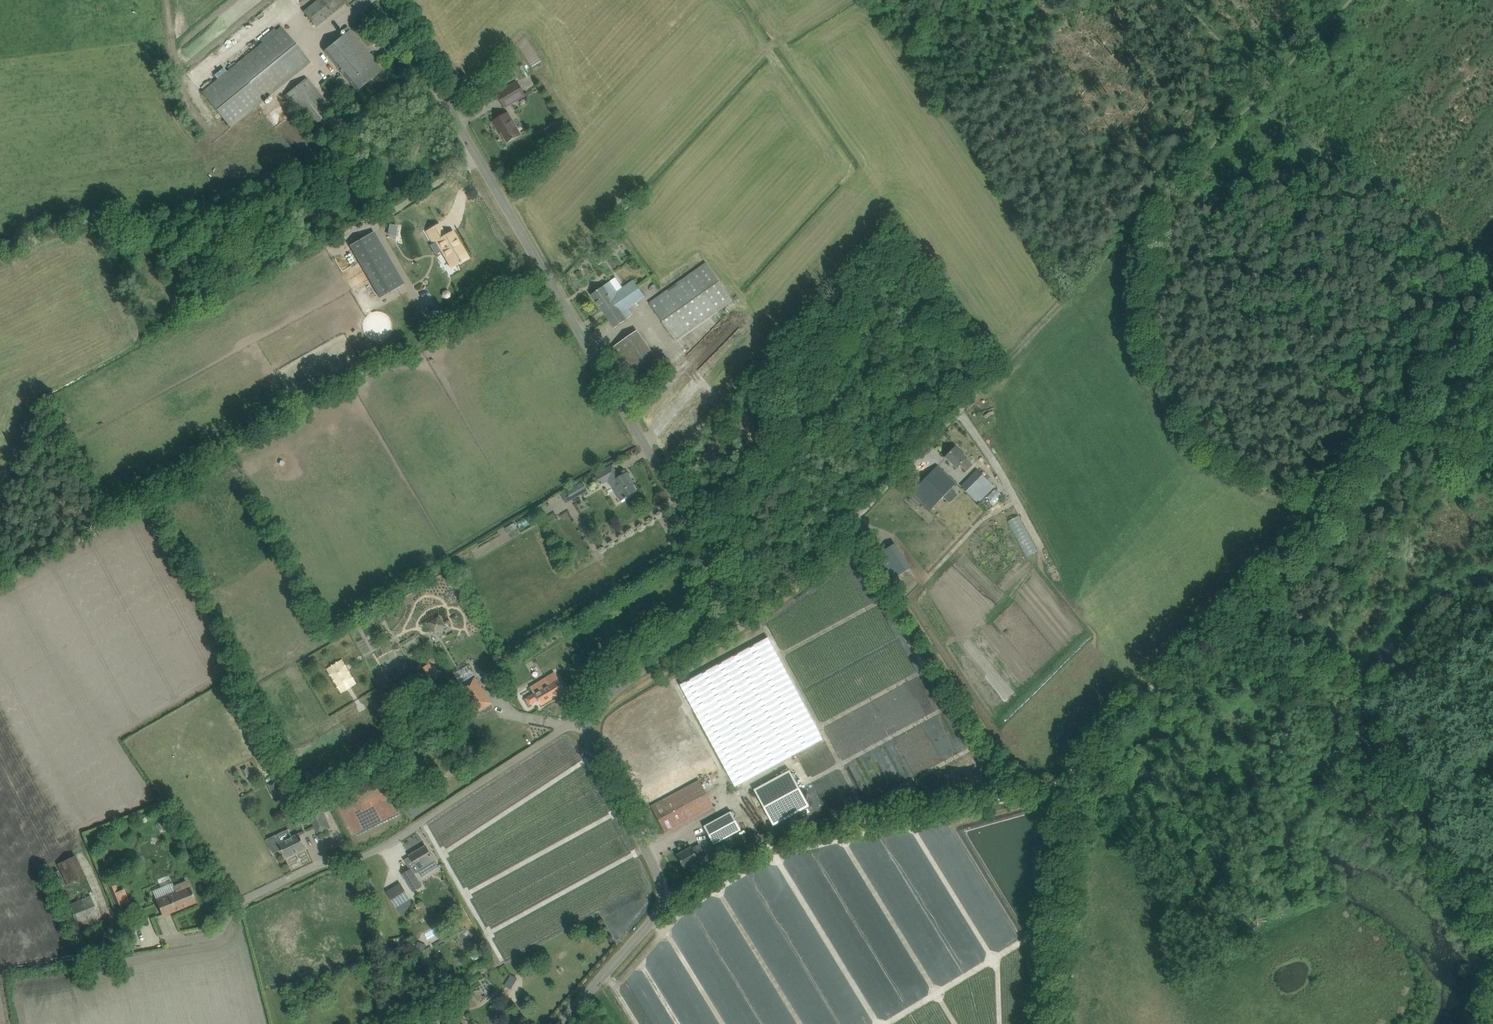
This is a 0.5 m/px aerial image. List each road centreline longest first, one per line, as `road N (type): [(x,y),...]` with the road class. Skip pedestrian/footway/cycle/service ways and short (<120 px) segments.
road 1 (unclassified): [(590,717),(697,622),(711,586),(707,555),(389,0)]
road 2 (track): [(1492,316),(1370,475),(1072,775)]
road 3 (unclassified): [(590,717),(578,717),(395,841),(319,865),(237,906),(215,932),(147,944)]
road 4 (track): [(0,256),(47,228),(162,222),(259,198),(306,168),(422,60)]
road 5 (track): [(1072,775),(1053,792),(828,830),(740,858),(665,906)]
road 6 (unclassified): [(564,1023),(665,906),(594,743),(590,717)]
road 7 (track): [(1019,799),(851,527)]
road 8 (track): [(1072,775),(1053,1023)]

